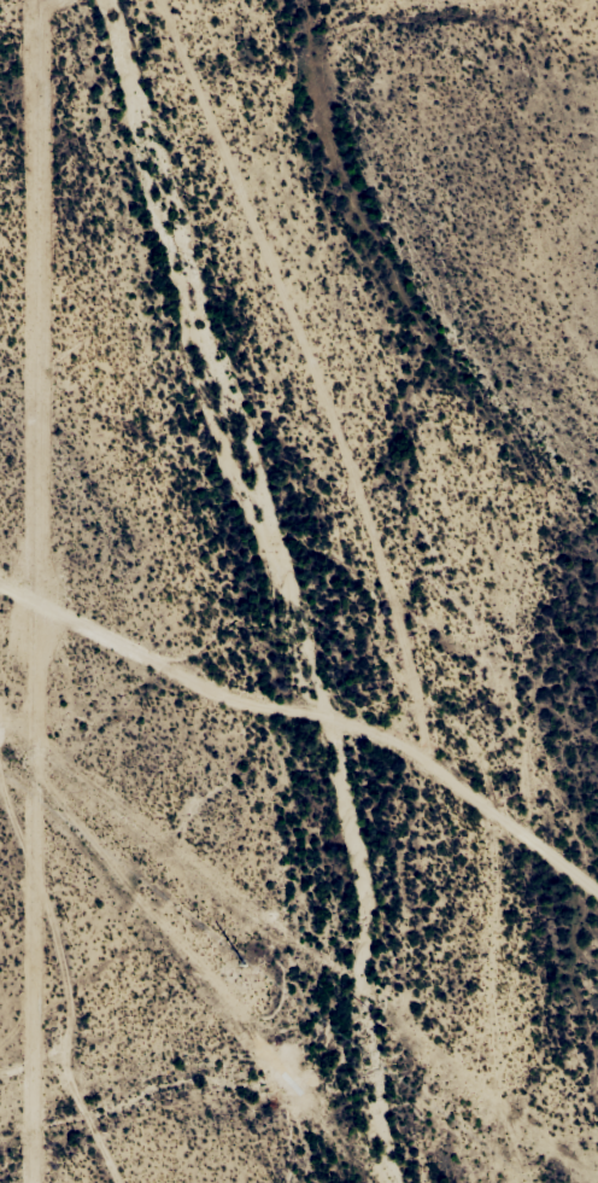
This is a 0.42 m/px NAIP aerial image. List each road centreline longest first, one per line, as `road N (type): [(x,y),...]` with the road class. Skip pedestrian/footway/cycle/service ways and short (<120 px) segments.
road 1 (track): [(597,927),(239,724),(0,649)]
road 2 (track): [(0,961),(18,1055),(41,1067),(74,1182)]

